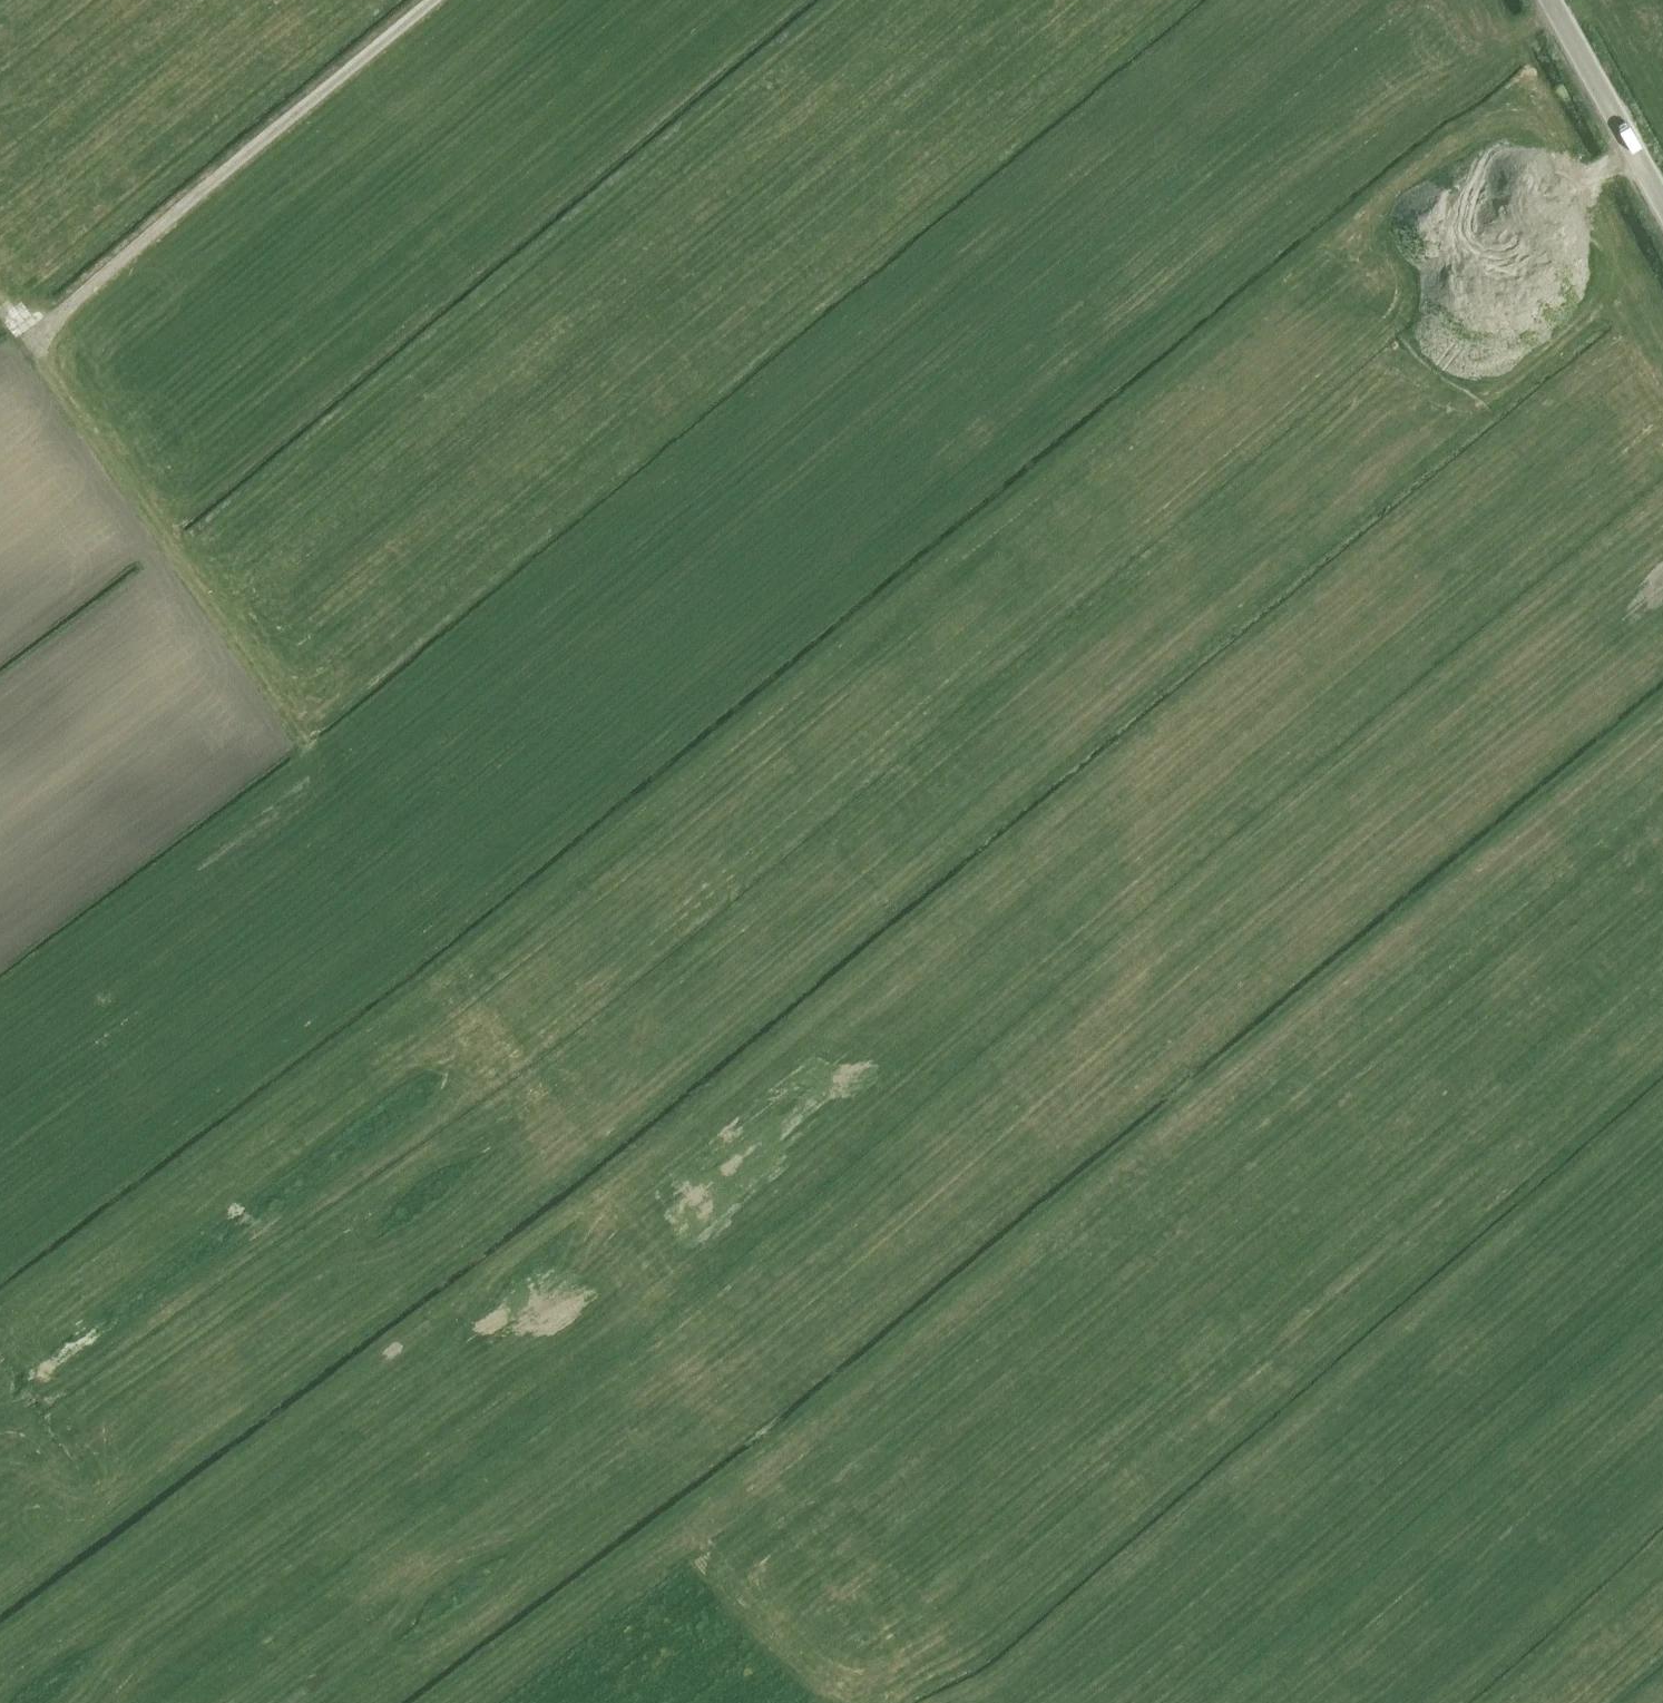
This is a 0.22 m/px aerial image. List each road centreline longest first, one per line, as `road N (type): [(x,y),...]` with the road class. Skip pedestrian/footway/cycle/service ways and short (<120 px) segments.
road 1 (track): [(432,0),(36,333)]
road 2 (tertiary): [(1662,201),(1552,0)]

